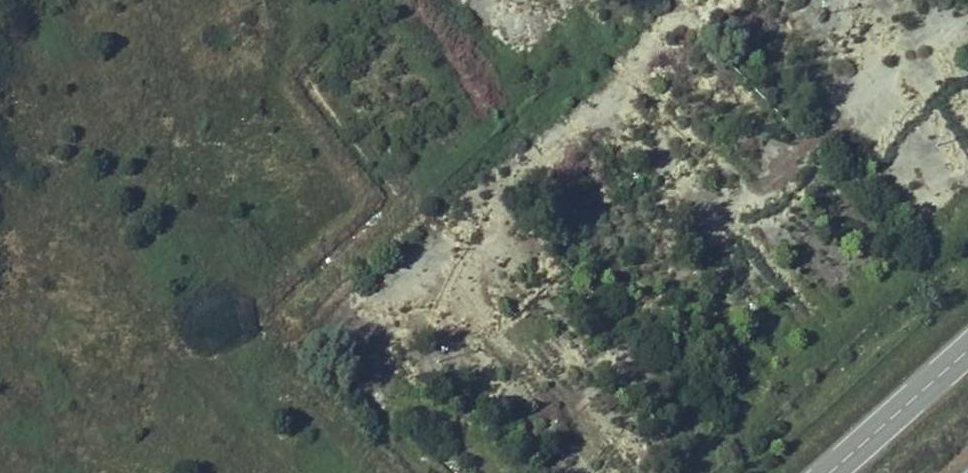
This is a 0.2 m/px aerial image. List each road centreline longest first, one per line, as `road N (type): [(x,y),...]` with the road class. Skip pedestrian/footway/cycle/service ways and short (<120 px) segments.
road 1 (unclassified): [(967,348),(828,472)]

